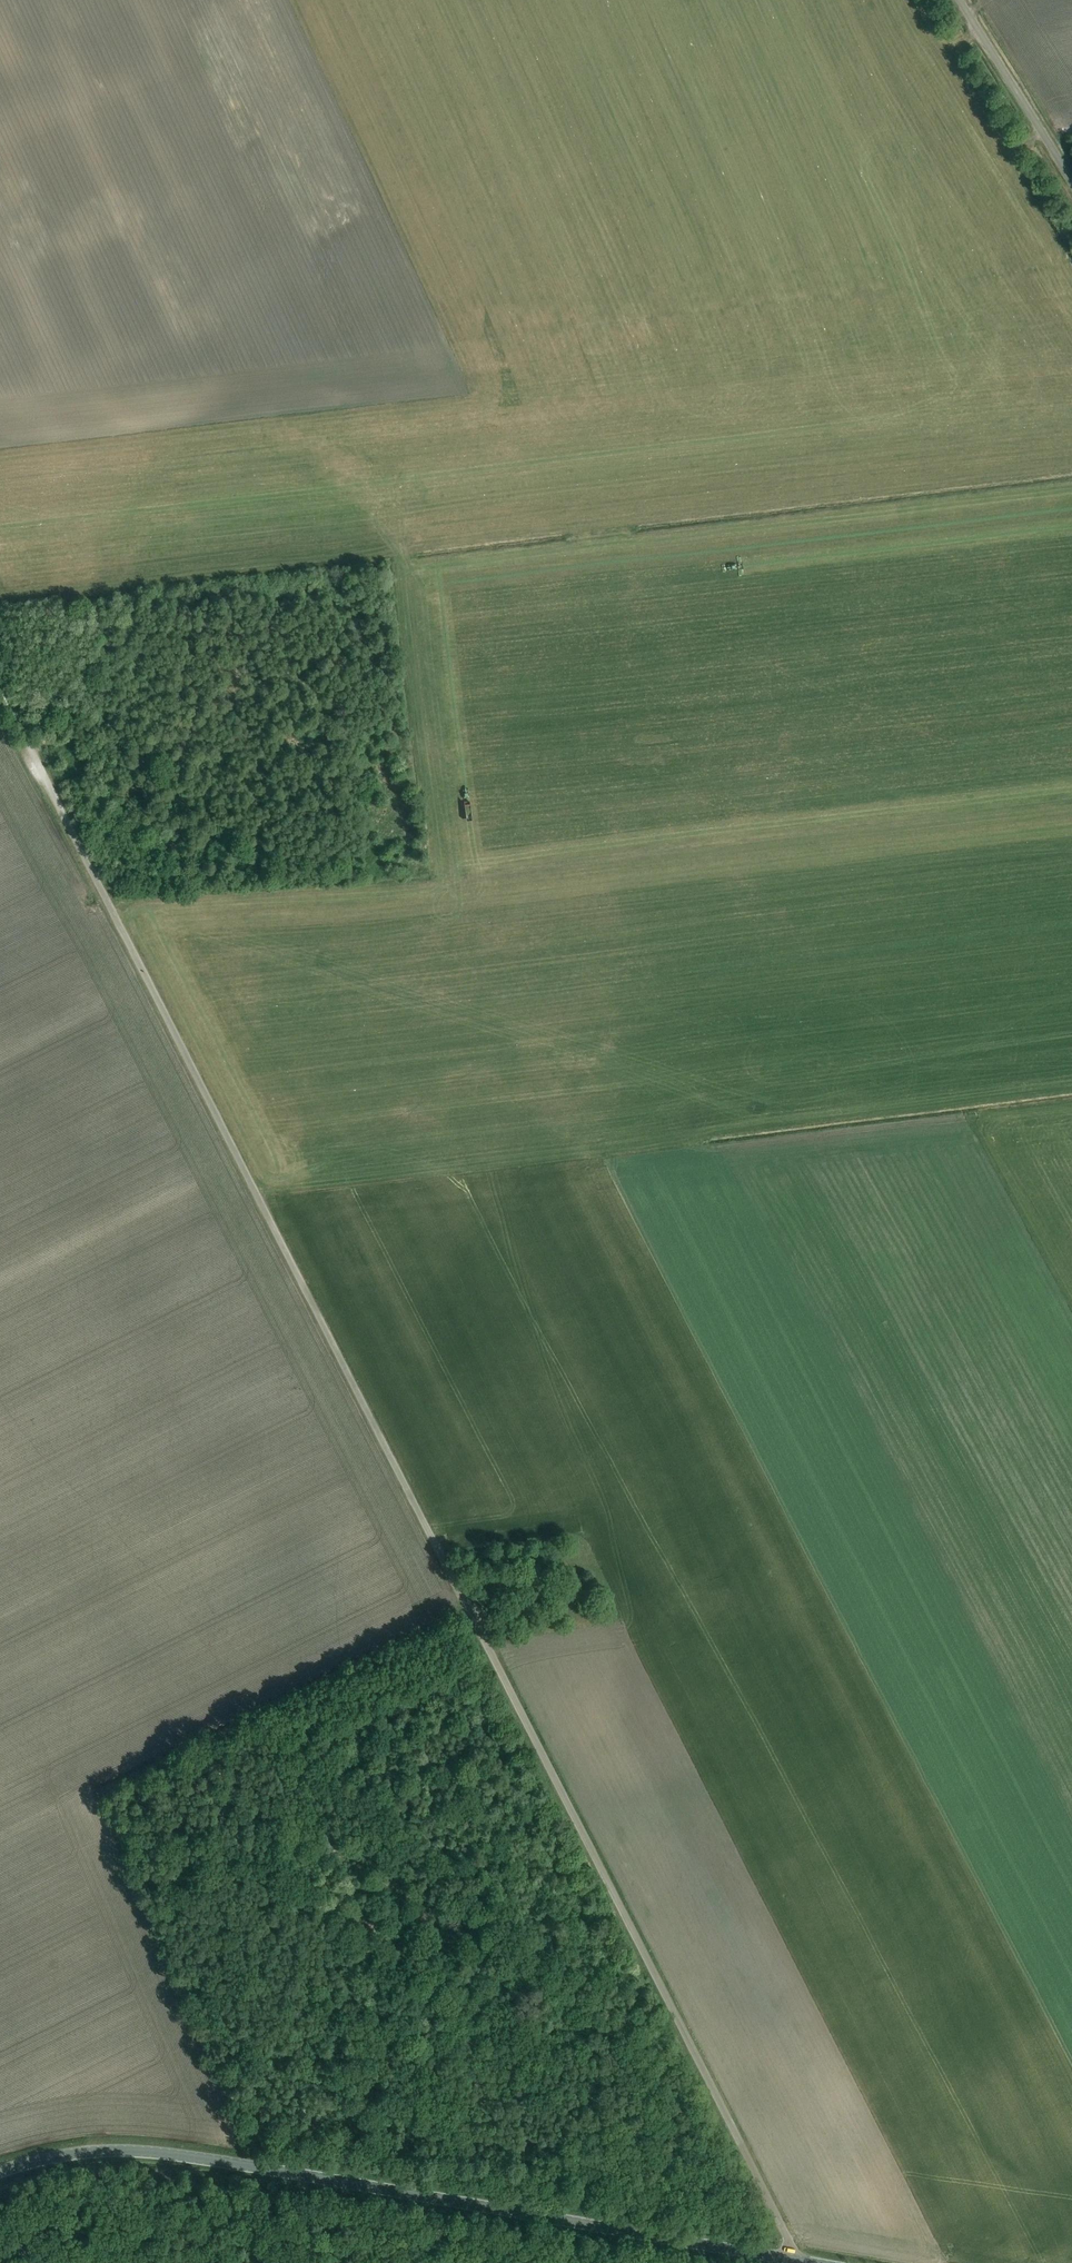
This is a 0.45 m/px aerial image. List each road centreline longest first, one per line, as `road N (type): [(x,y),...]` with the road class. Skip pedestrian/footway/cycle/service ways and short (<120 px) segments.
road 1 (unclassified): [(27,739),(791,2244),(792,2260)]
road 2 (tertiary): [(792,2260),(138,2150),(83,2150),(0,2172)]
road 3 (unclassified): [(1071,182),(959,0)]

